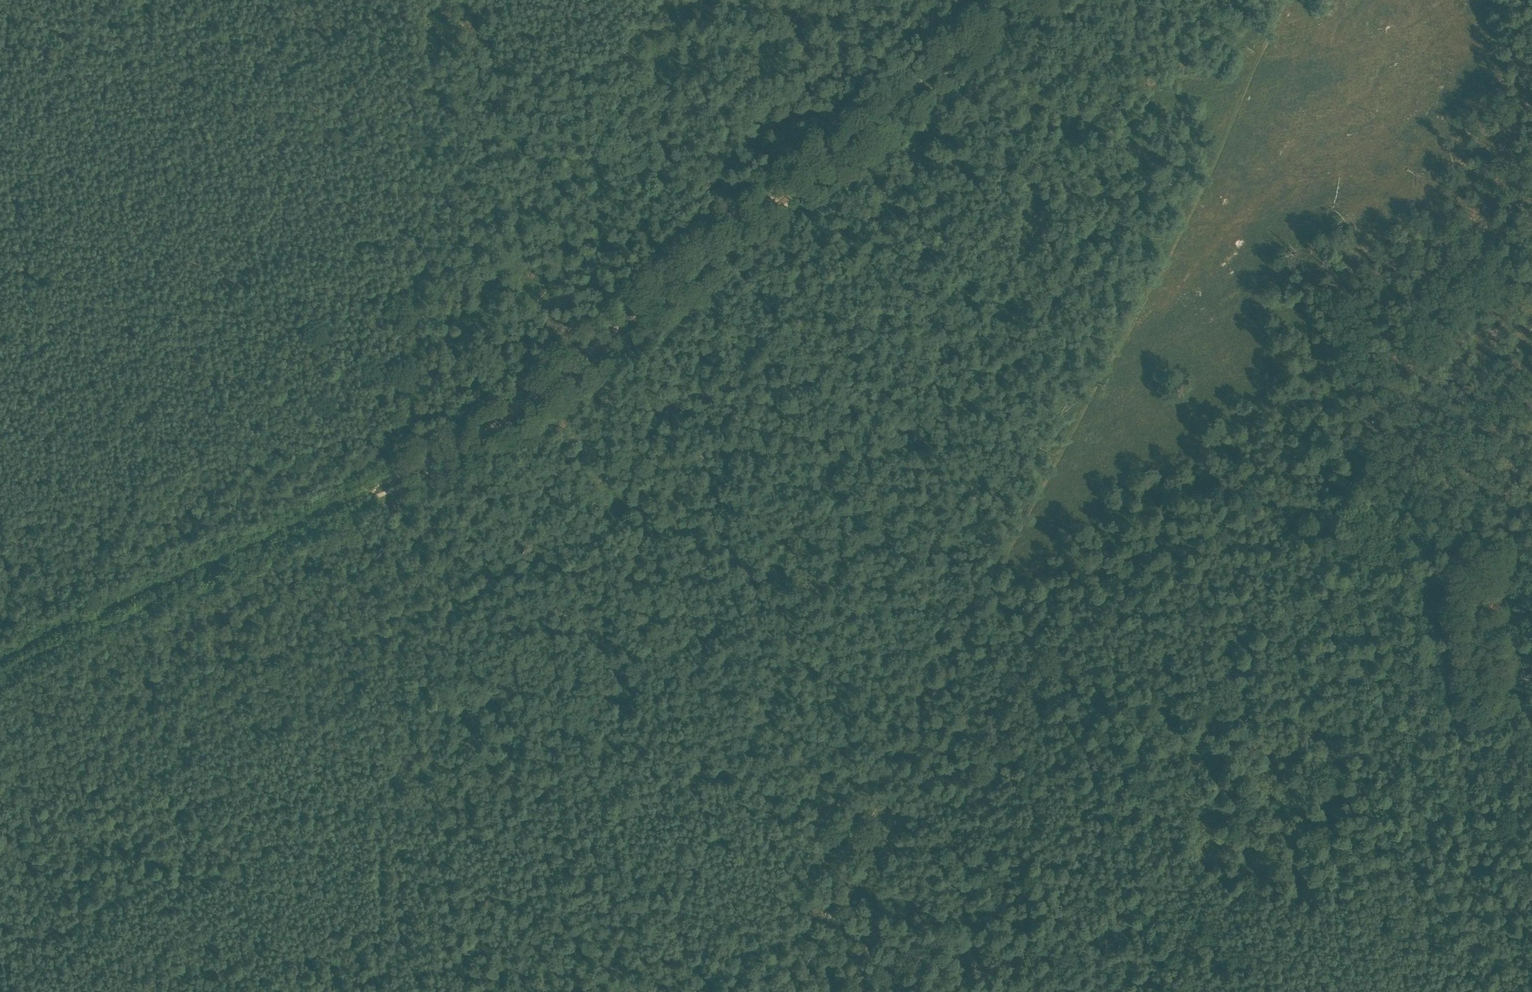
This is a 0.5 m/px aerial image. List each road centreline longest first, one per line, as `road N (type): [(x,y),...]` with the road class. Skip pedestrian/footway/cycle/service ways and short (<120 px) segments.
road 1 (track): [(0,656),(342,496),(520,400),(1005,0)]

